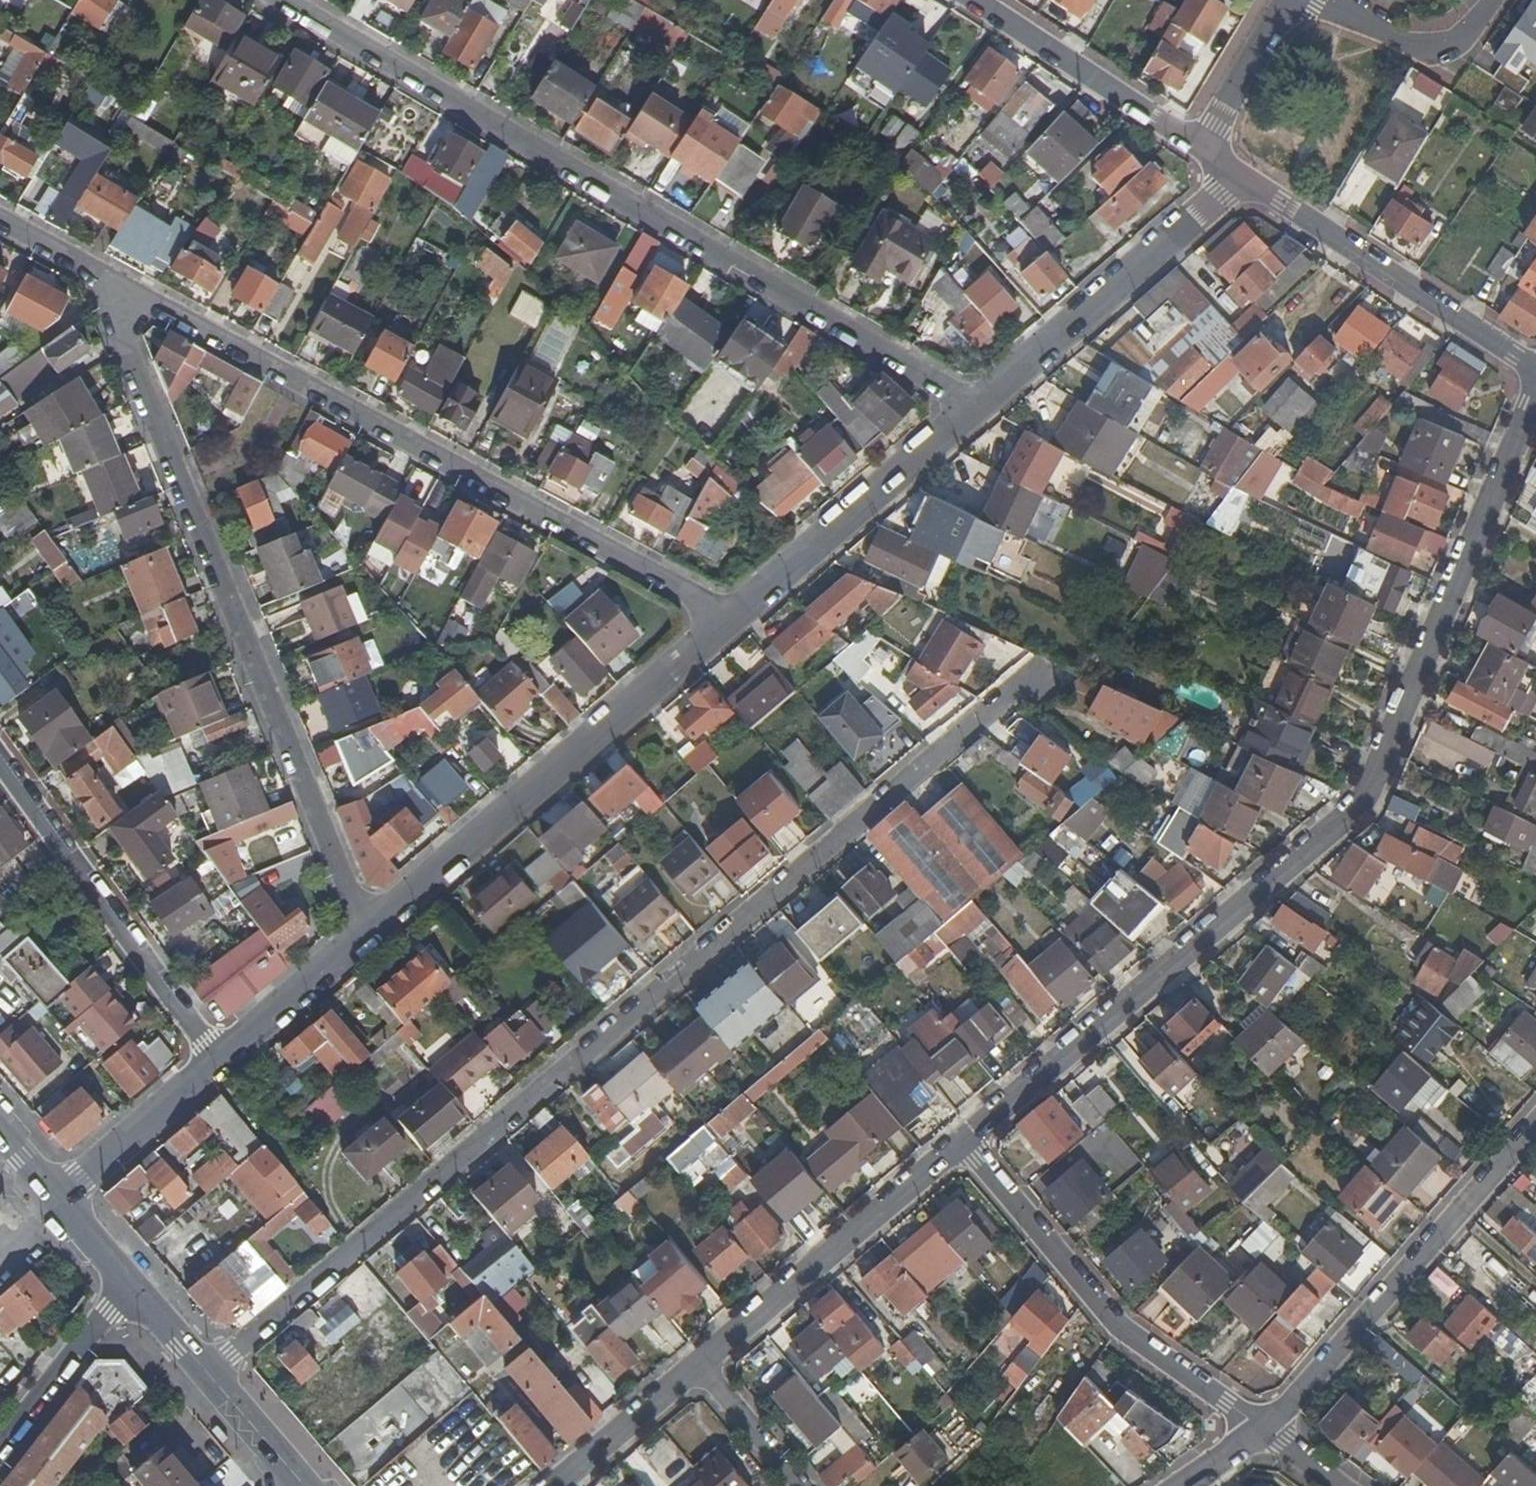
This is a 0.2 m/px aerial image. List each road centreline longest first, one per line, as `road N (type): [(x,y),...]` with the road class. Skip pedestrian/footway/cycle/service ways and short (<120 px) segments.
road 1 (residential): [(1036,680),(208,1371)]
road 2 (residential): [(1535,399),(1362,804),(967,1141)]
road 3 (residential): [(981,407),(275,0)]
road 4 (residential): [(107,278),(734,619)]
road 5 (residential): [(364,928),(115,328),(107,278)]
road 6 (residential): [(734,619),(364,928)]
road 7 (residential): [(1262,1431),(1115,1328),(967,1141)]
road 8 (residential): [(1262,1431),(1317,1381),(1535,1127)]
road 9 (residential): [(215,1059),(0,763)]
road 10 (residential): [(1242,179),(1535,371)]
road 11 (residential): [(967,1141),(703,1366)]
road 12 (residential): [(1242,179),(981,407)]
road 13 (residential): [(981,407),(734,619)]
road 14 (residential): [(959,0),(1198,142)]
road 15 (residential): [(215,1059),(57,1202)]
road 16 (residential): [(129,1283),(0,1447)]
road 17 (residential): [(364,928),(215,1059)]
road 18 (residential): [(703,1366),(556,1485)]
road 19 (residential): [(1335,0),(1413,46),(1456,39),(1494,0)]
road 20 (residential): [(1284,0),(1198,142)]
road 21 (residential): [(803,1485),(703,1366)]
road 22 (primary): [(208,1371),(306,1485)]
road 23 (residential): [(0,219),(107,278)]

